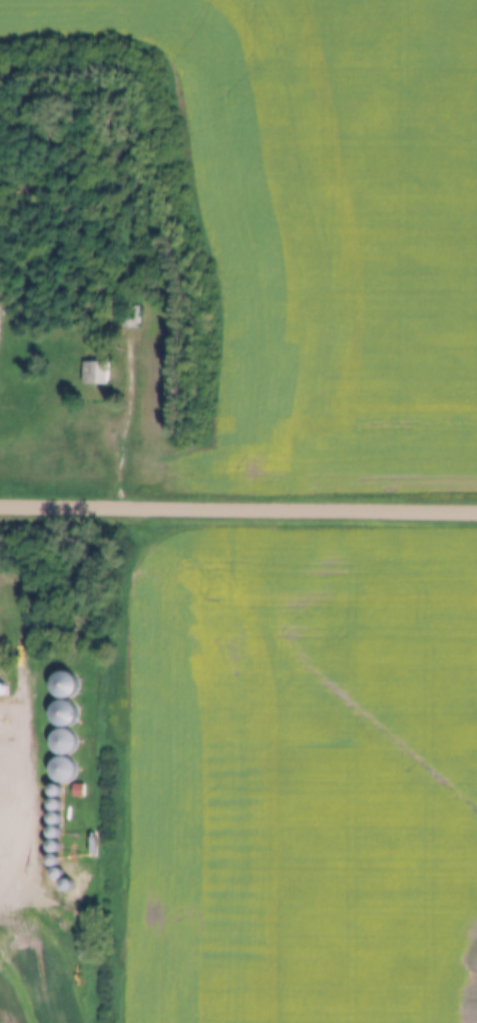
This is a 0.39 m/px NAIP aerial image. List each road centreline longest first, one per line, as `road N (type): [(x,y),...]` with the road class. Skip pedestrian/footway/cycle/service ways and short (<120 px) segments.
road 1 (residential): [(0,502),(476,507)]

